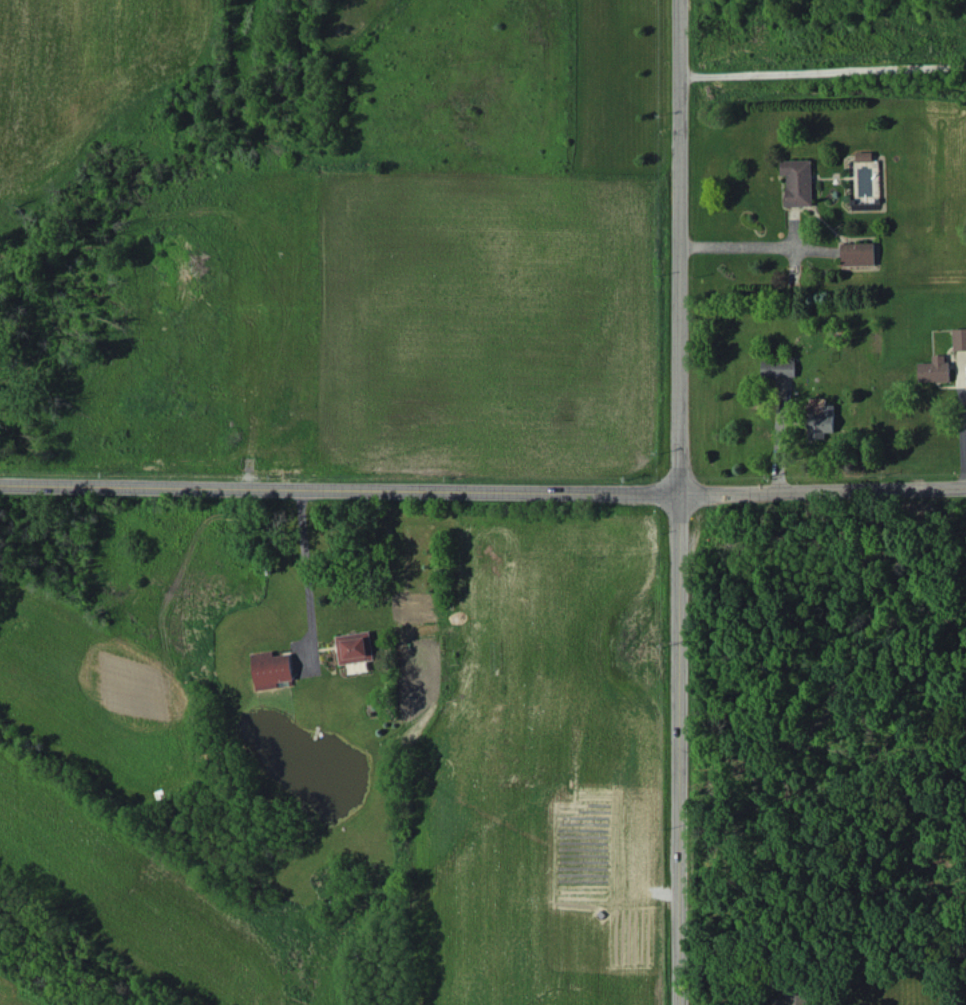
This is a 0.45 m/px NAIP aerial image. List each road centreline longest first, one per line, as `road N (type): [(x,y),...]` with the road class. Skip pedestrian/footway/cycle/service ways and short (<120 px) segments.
road 1 (tertiary): [(683,0),(678,1004)]
road 2 (tertiary): [(0,485),(679,494),(965,488)]
road 3 (residential): [(683,70),(965,65)]

